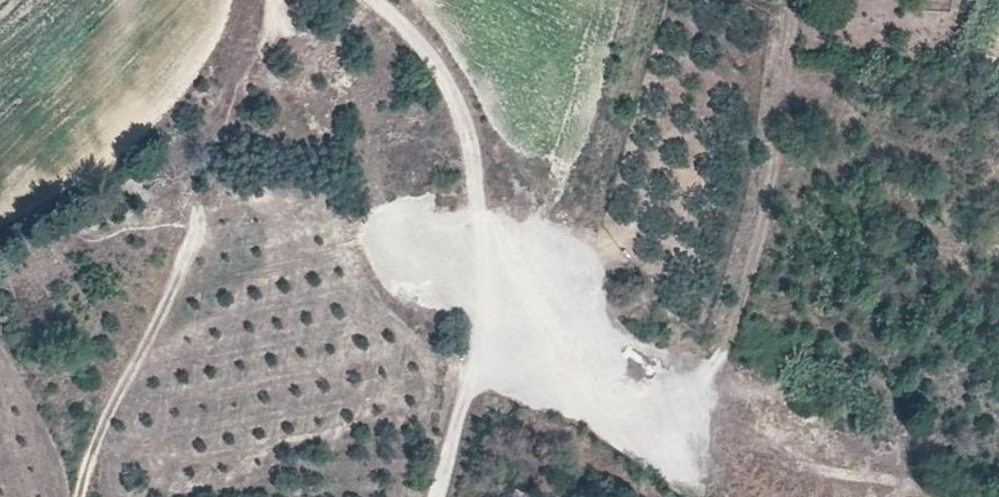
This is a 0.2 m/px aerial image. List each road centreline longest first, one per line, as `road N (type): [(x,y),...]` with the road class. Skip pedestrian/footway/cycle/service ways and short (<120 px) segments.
road 1 (track): [(81,496),(102,432),(199,226),(216,140),(268,39),(272,0)]
road 2 (track): [(467,388),(486,318),(486,232),(460,108),(427,47),(374,0)]

